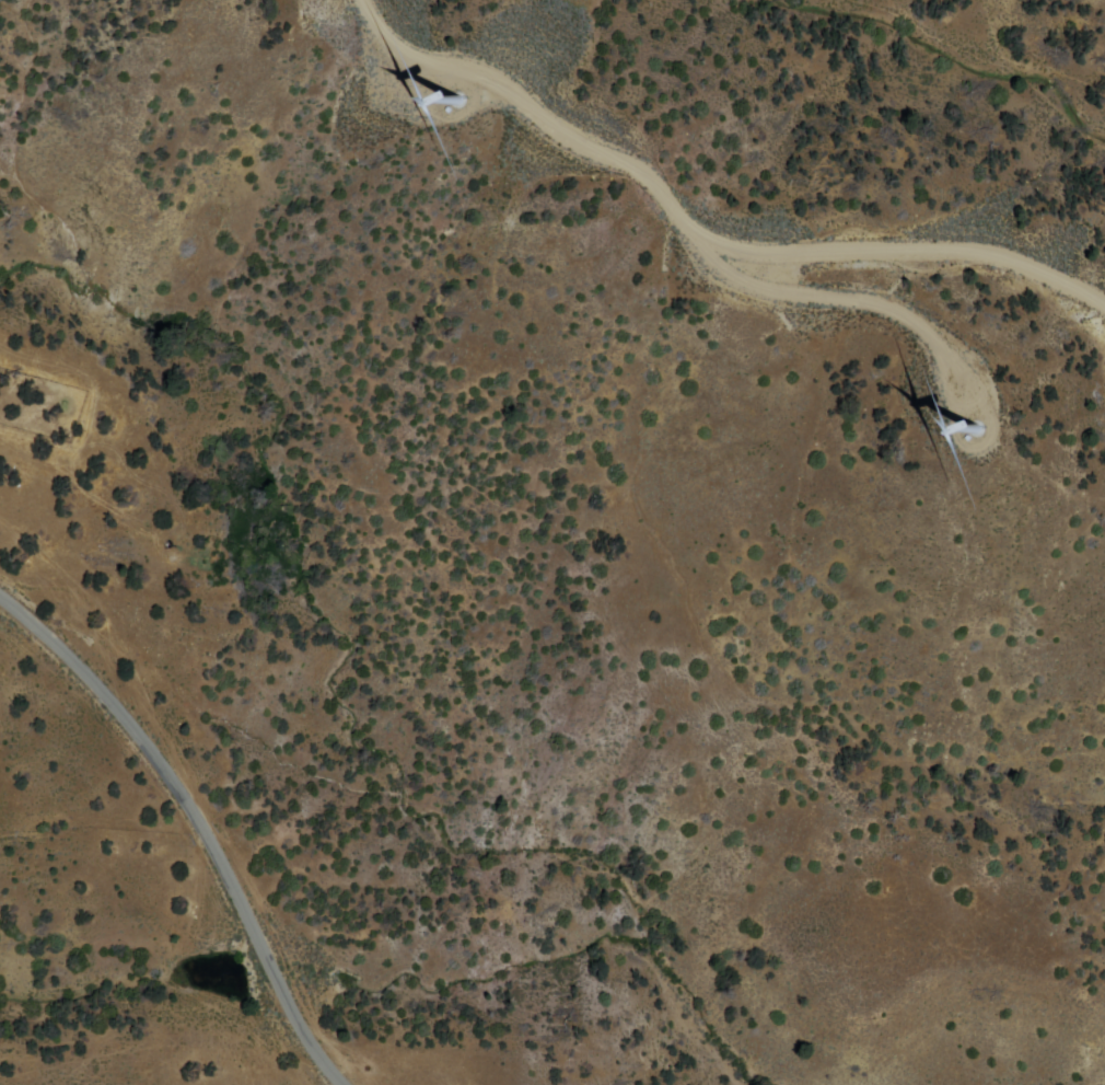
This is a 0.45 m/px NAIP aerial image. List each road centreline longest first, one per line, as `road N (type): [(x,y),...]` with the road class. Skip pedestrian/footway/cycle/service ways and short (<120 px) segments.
road 1 (residential): [(0,596),(85,658),(127,708),(306,1041),(340,1084)]

